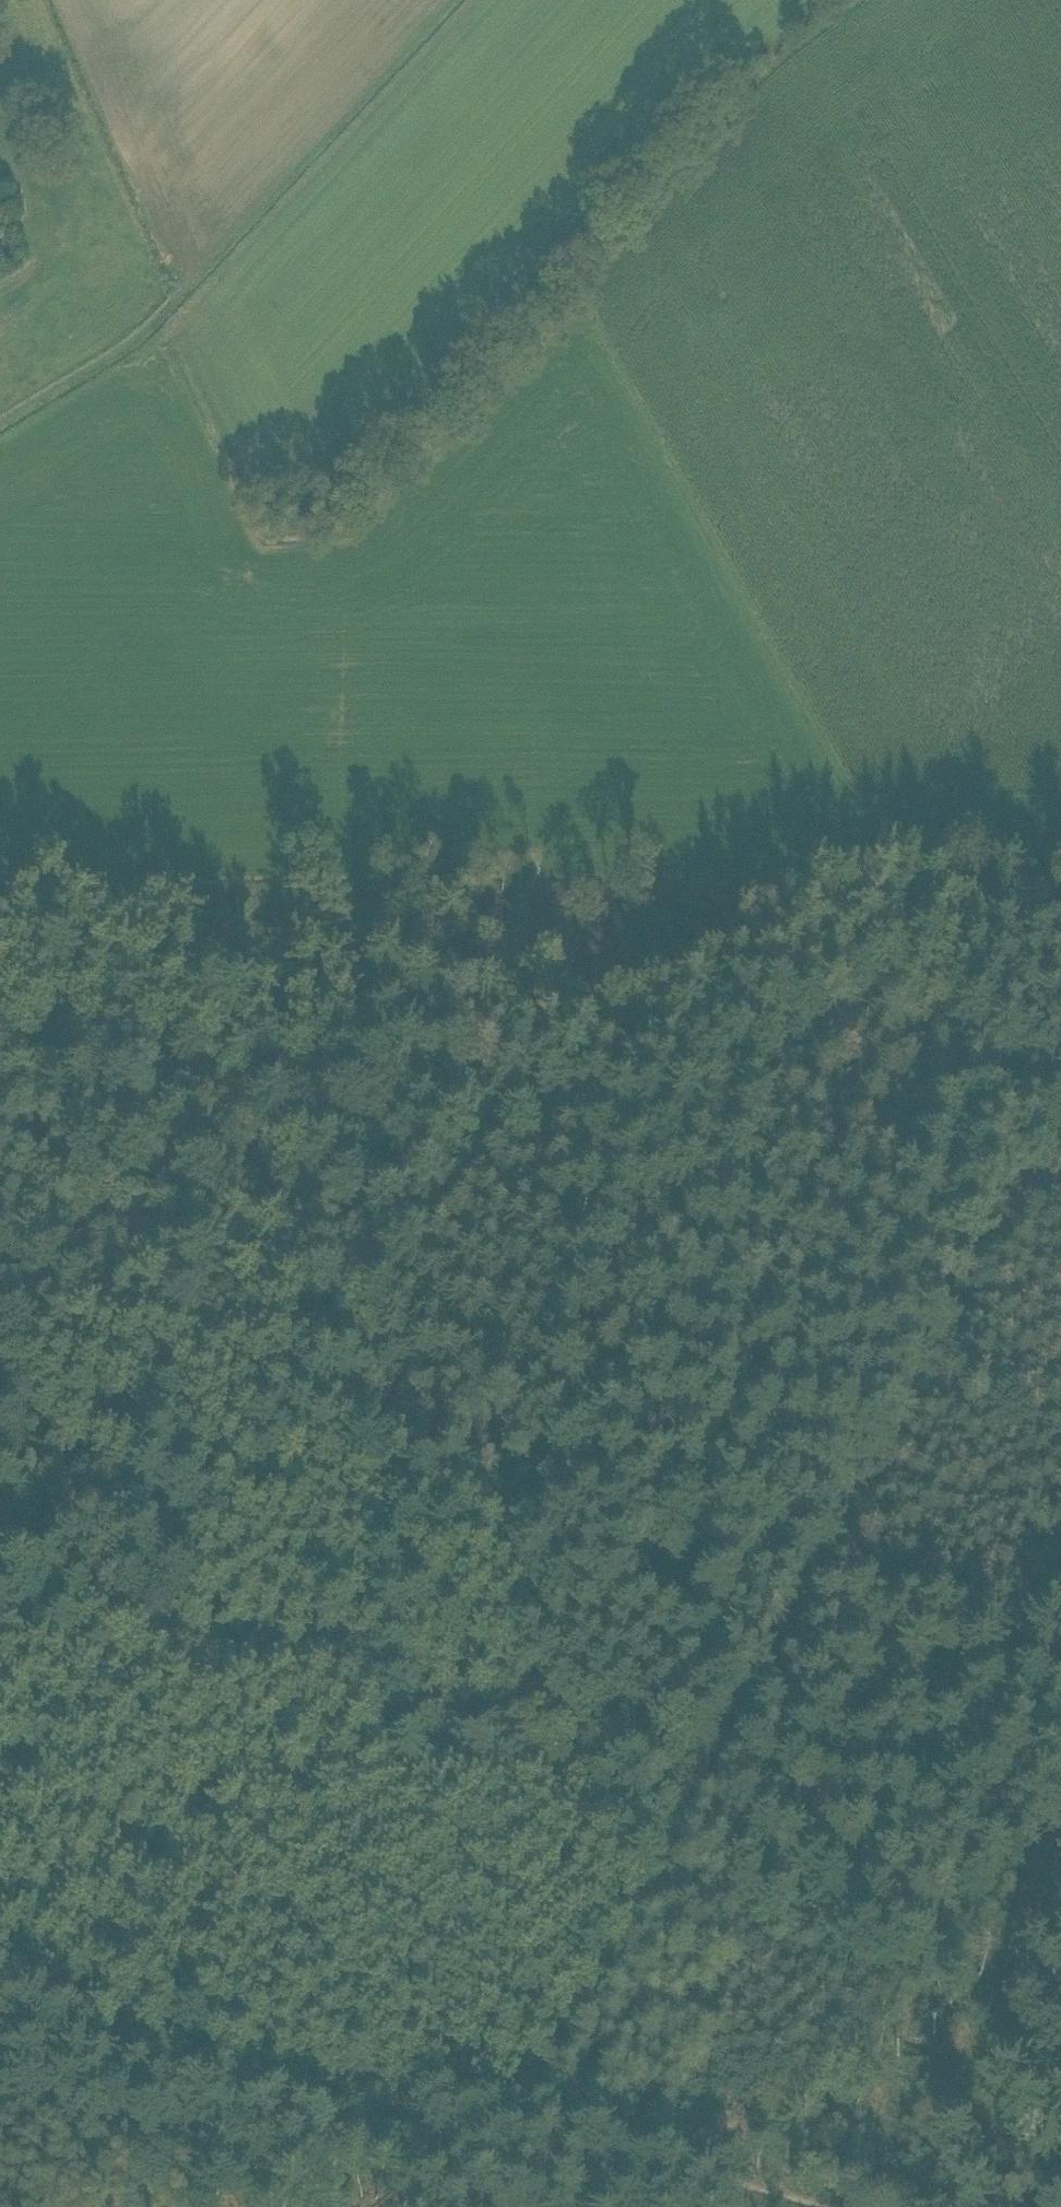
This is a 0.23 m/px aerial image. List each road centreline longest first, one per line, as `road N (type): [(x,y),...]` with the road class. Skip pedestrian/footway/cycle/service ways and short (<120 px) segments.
road 1 (track): [(791,2206),(529,2130),(1011,1201),(1060,1123)]
road 2 (track): [(0,1335),(863,1484)]

